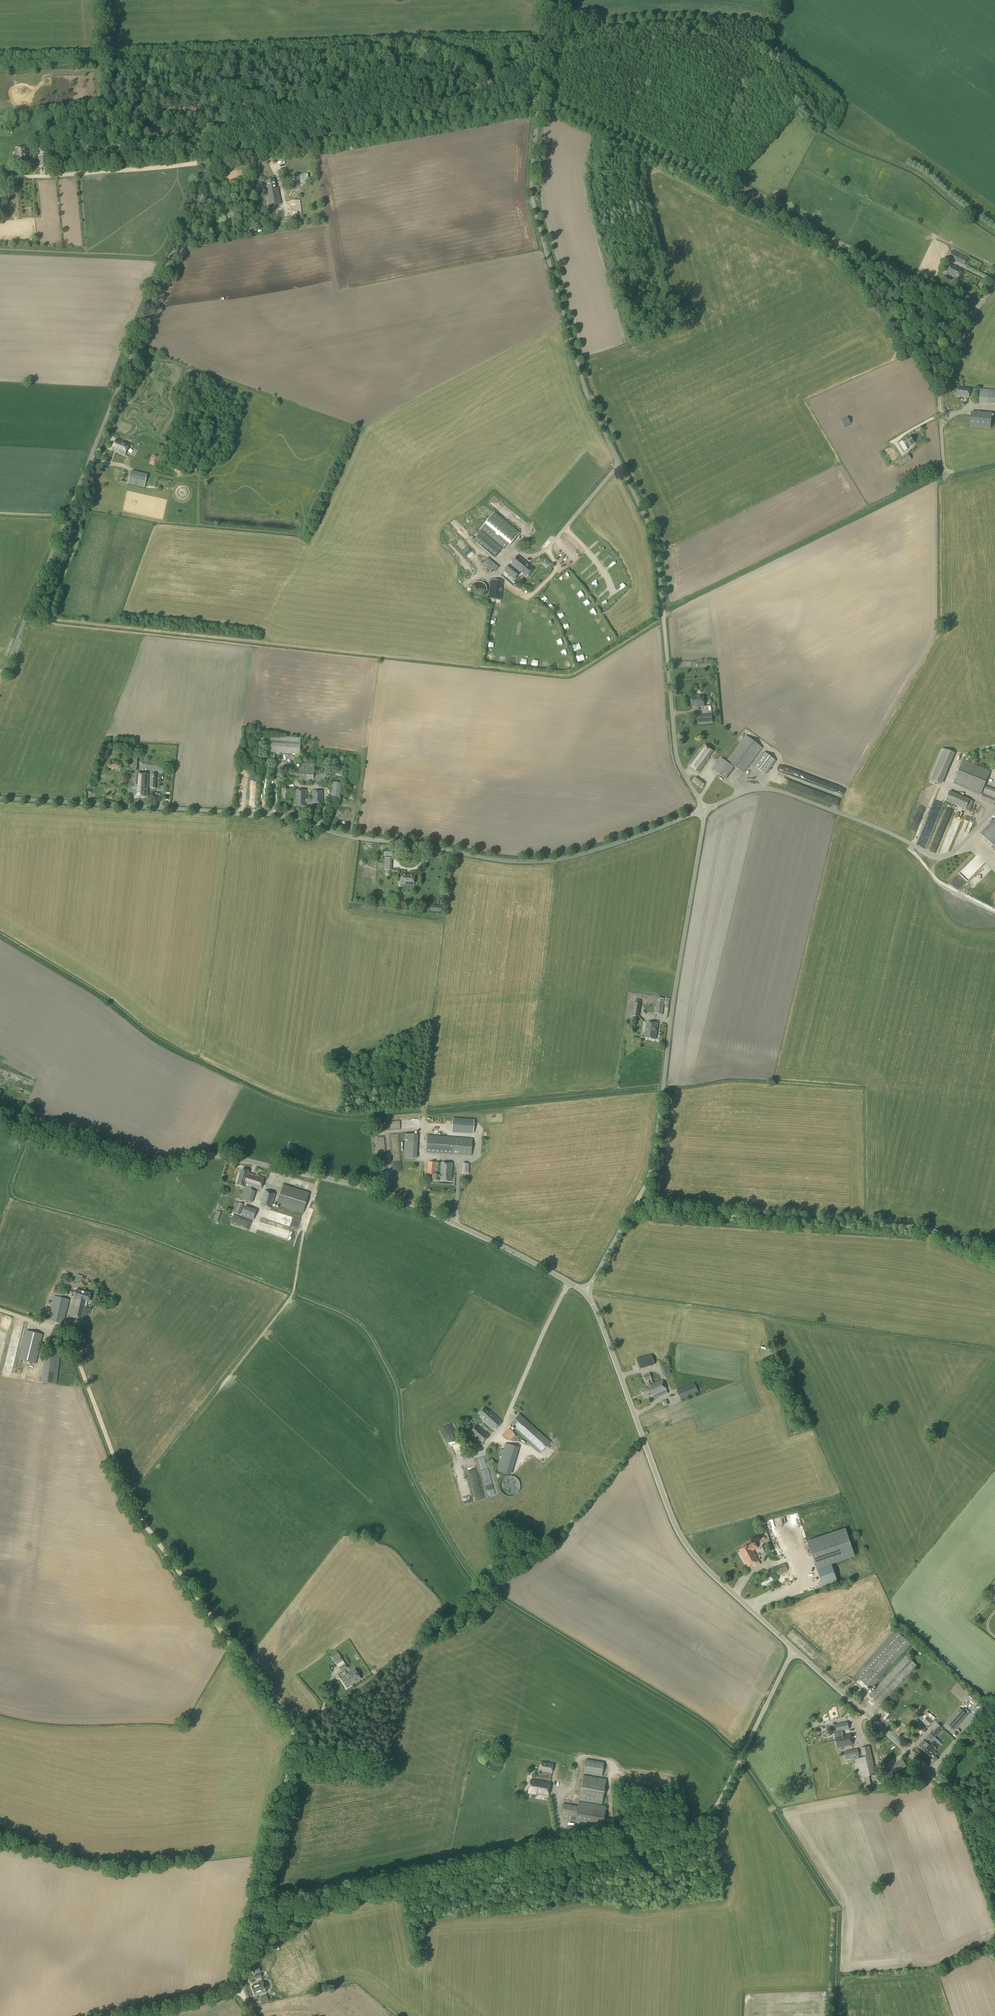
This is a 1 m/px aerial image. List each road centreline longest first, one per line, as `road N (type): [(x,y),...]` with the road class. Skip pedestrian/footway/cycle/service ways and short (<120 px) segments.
road 1 (unclassified): [(0,671),(209,162),(539,99)]
road 2 (unclassified): [(702,811),(677,757),(654,533),(580,382),(532,199),(539,99)]
road 3 (unclassified): [(0,797),(281,818),(364,840),(540,863),(702,811)]
road 4 (unclassified): [(586,1292),(361,1187),(211,1156),(145,1166),(0,1120)]
road 5 (unclassified): [(586,1292),(653,1160),(668,1009),(702,811)]
road 6 (unclassified): [(975,311),(539,99)]
road 7 (track): [(293,1733),(139,1518),(75,1352)]
road 8 (unclassified): [(794,1649),(681,1537),(586,1292)]
road 9 (track): [(632,1211),(922,1228),(994,1258)]
road 10 (unclassified): [(556,1854),(704,1819),(723,1797),(794,1649)]
road 11 (track): [(556,1854),(253,1918)]
road 12 (unclassified): [(994,1831),(794,1649)]
road 13 (unclassified): [(702,811),(766,789),(909,842)]
road 14 (track): [(0,178),(209,162)]
road 15 (unclassified): [(971,467),(944,473),(939,410),(941,385),(975,311)]
road 16 (track): [(293,1733),(253,1918)]
road 17 (track): [(844,246),(940,391)]

